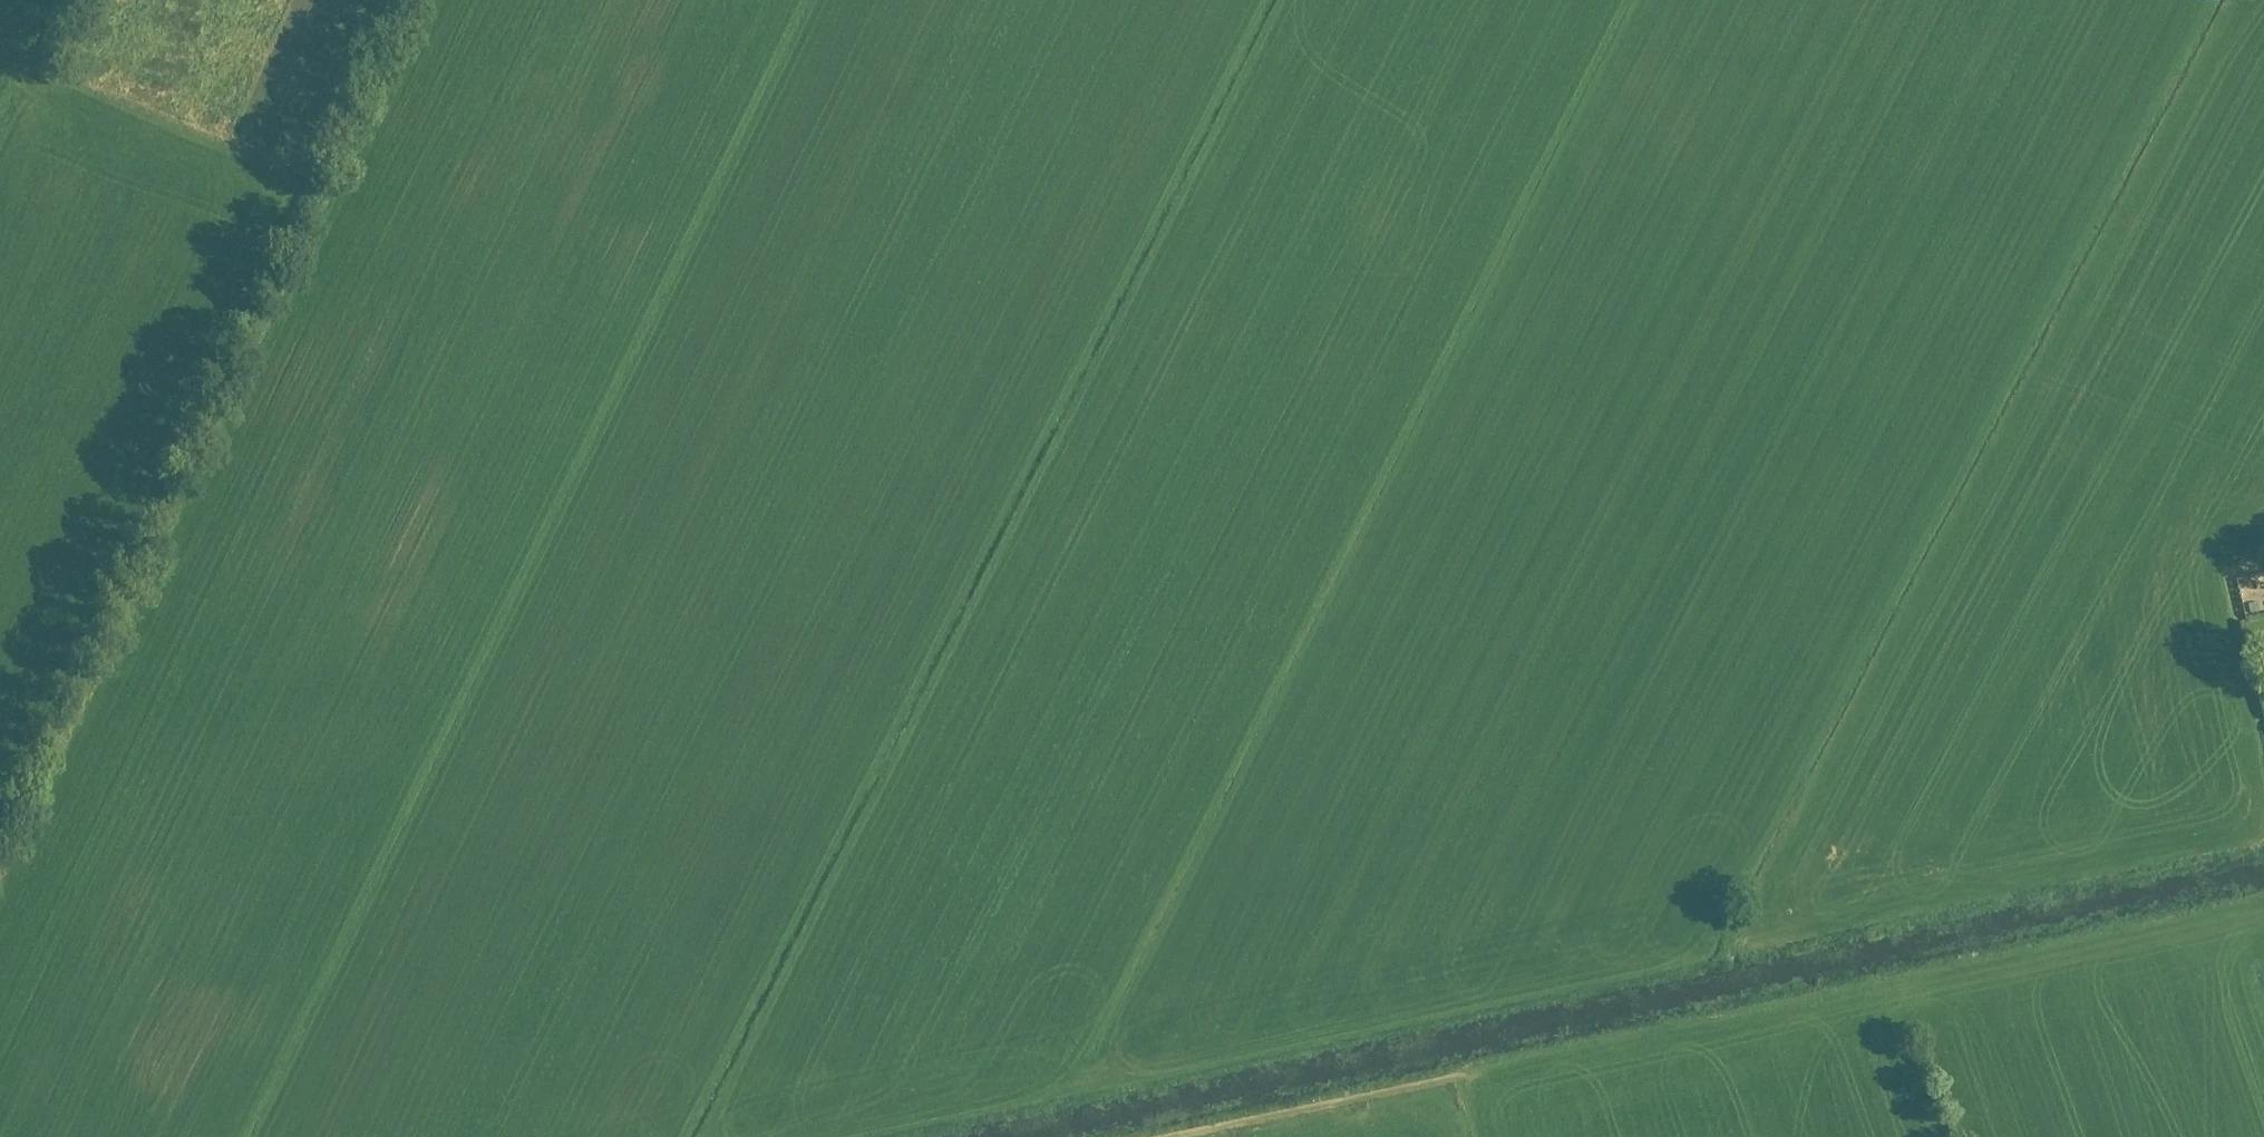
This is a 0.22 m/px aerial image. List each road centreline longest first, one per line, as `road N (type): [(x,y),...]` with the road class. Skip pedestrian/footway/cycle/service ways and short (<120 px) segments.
road 1 (track): [(2263,910),(1211,1136)]

